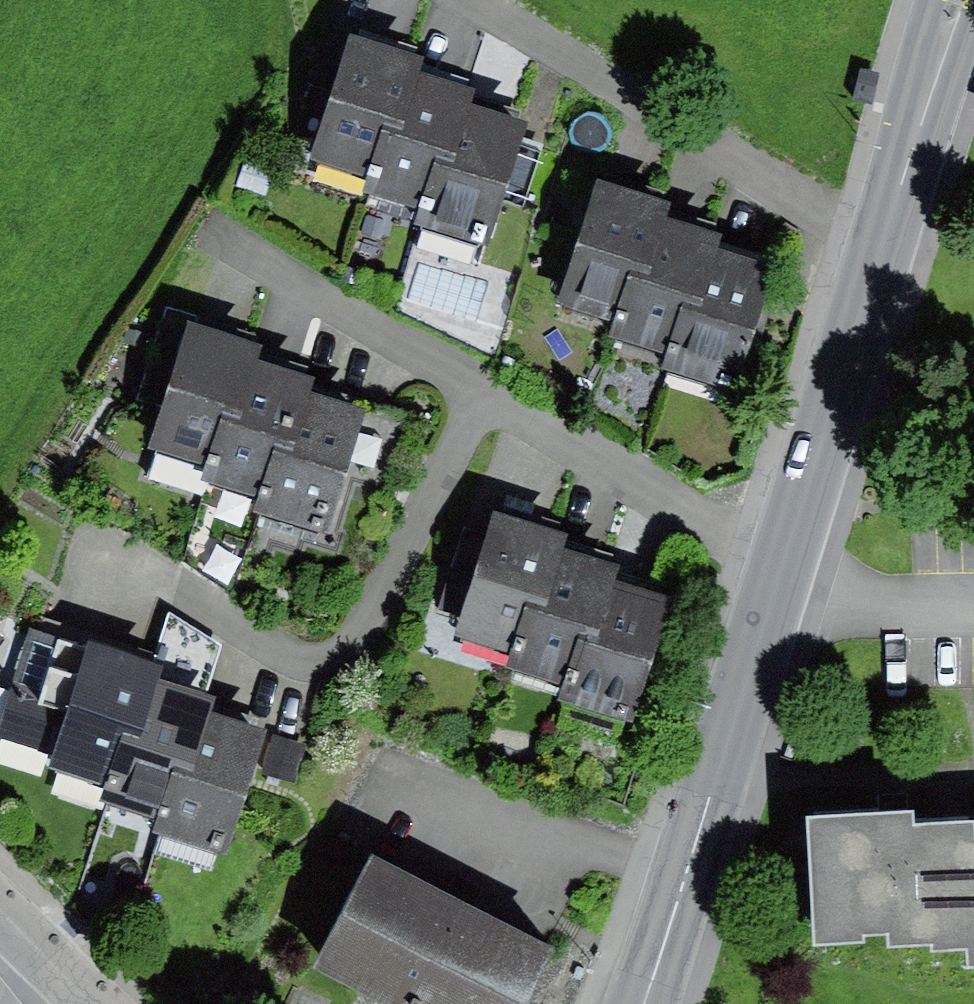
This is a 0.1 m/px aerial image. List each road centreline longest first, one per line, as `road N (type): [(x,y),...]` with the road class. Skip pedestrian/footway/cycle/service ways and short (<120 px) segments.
road 1 (tertiary): [(638,1003),(955,0)]
road 2 (residential): [(92,1003),(0,916)]

